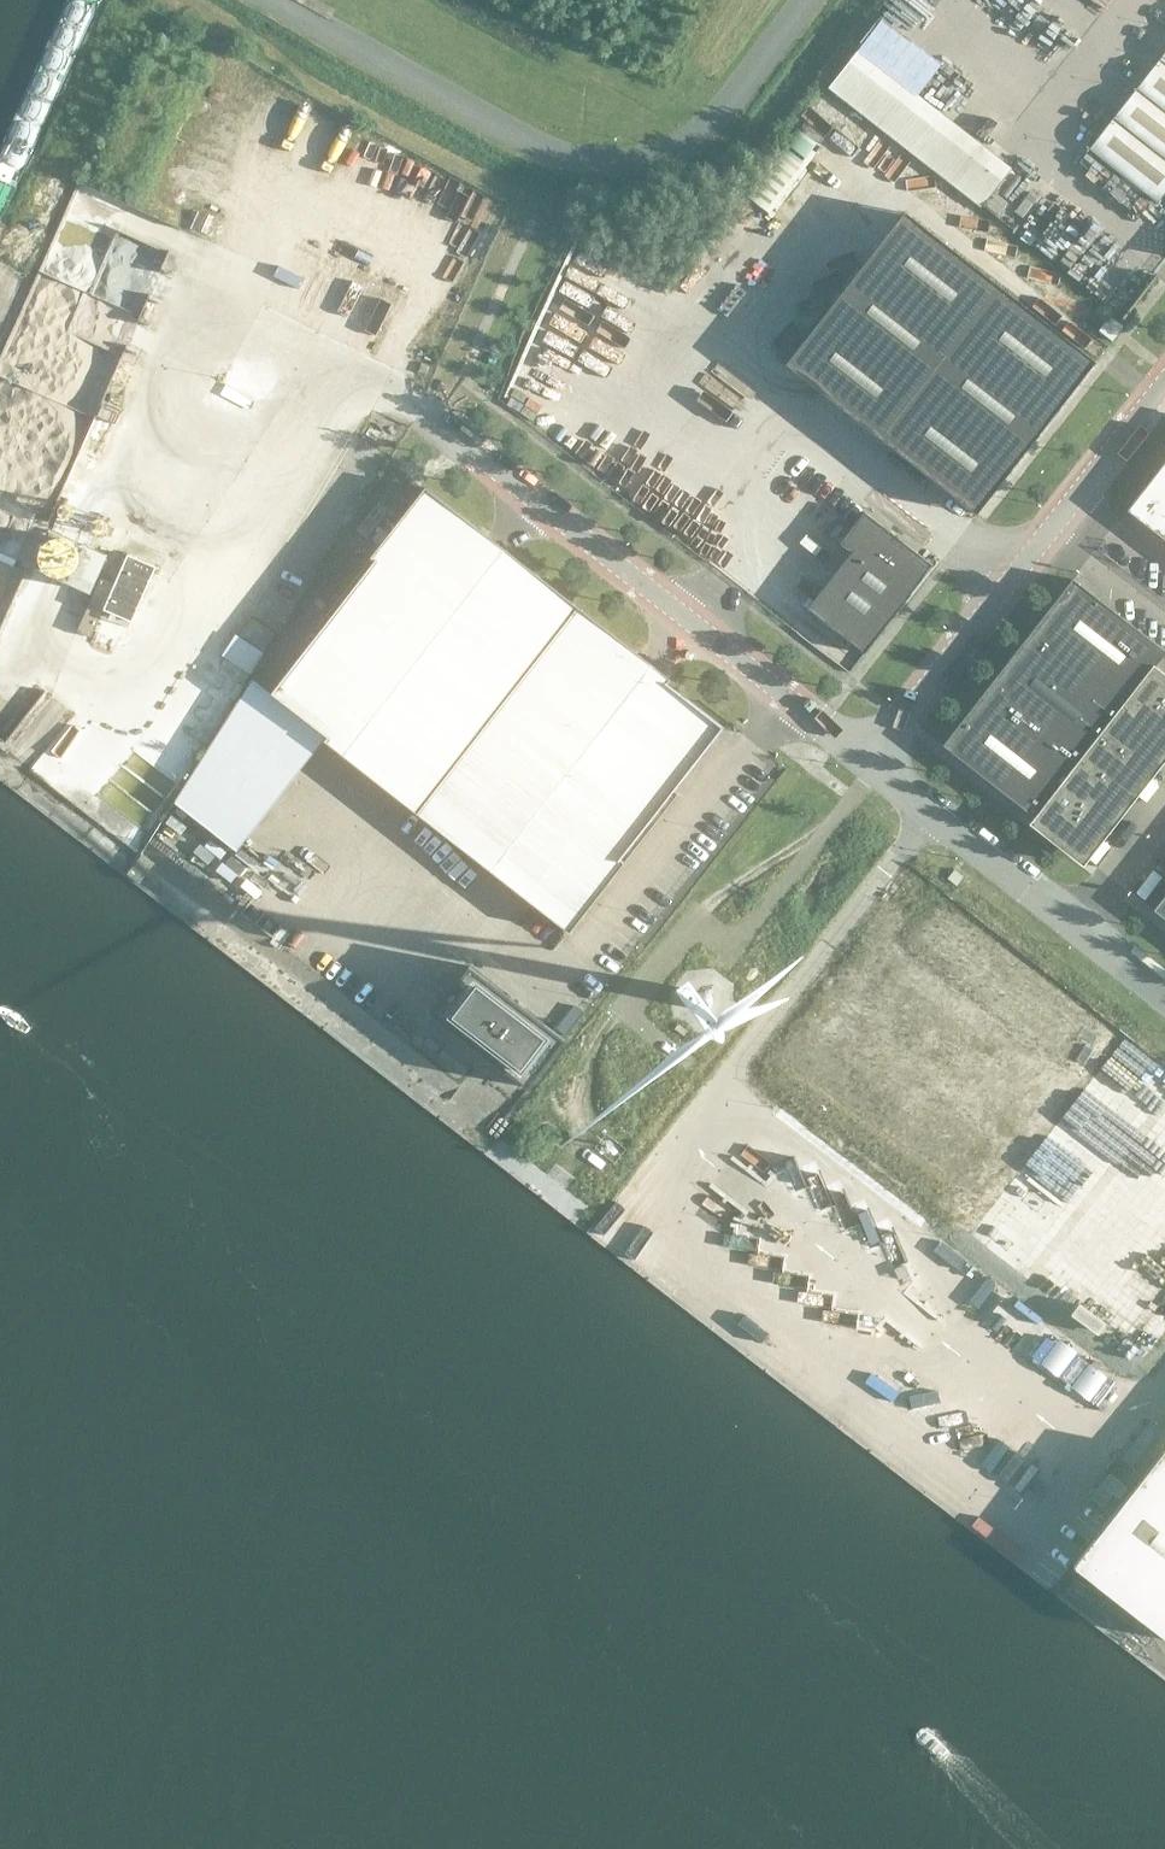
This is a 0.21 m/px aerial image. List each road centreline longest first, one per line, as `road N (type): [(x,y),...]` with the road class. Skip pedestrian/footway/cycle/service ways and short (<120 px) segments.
road 1 (unclassified): [(429,408),(873,767)]
road 2 (unclassified): [(873,767),(1164,397)]
road 3 (track): [(614,1015),(693,919),(736,945),(873,767)]
road 4 (unclassified): [(873,767),(1164,994)]

